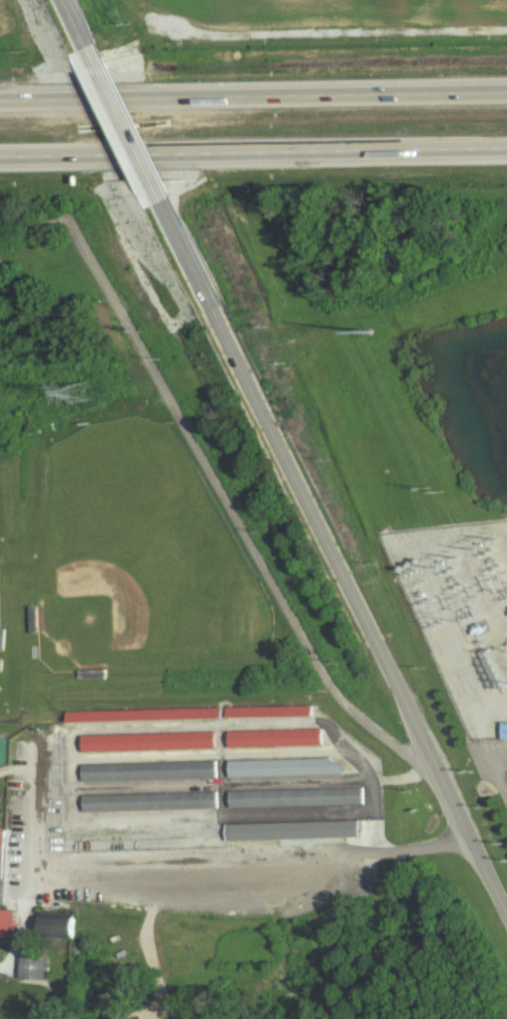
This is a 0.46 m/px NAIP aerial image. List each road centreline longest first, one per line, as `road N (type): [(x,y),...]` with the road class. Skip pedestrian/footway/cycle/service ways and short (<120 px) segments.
road 1 (tertiary): [(161,198),(506,912)]
road 2 (motorway): [(506,91),(0,100)]
road 3 (motorway): [(0,156),(506,148)]
road 4 (tertiary): [(92,55),(161,198)]

